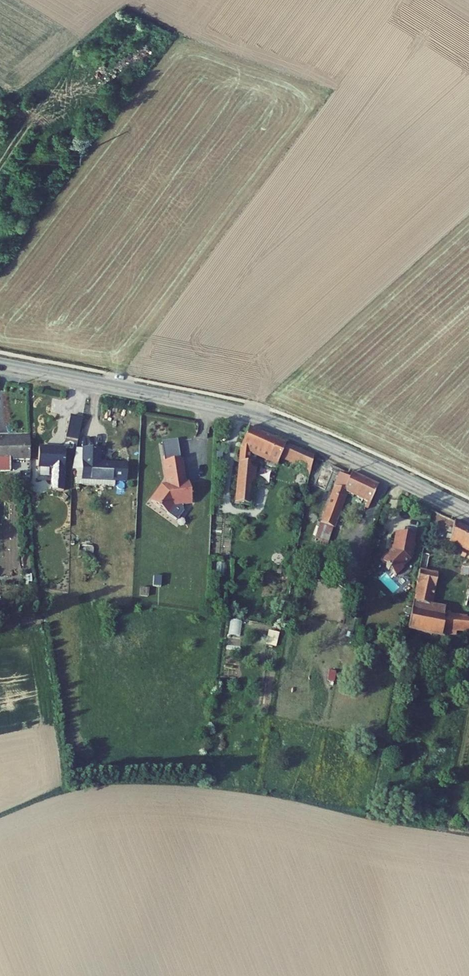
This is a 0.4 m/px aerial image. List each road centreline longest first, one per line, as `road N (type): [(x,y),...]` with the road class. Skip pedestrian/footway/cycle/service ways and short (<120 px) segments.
road 1 (secondary): [(468,512),(252,415),(0,366)]

